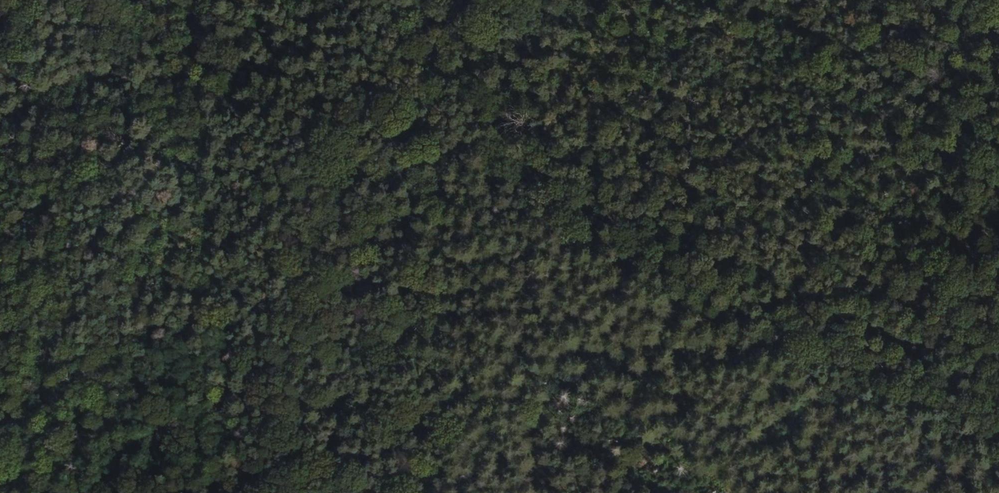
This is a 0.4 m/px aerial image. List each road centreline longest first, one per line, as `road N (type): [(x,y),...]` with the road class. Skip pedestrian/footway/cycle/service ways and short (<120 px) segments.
road 1 (track): [(471,0),(457,64),(440,492)]

